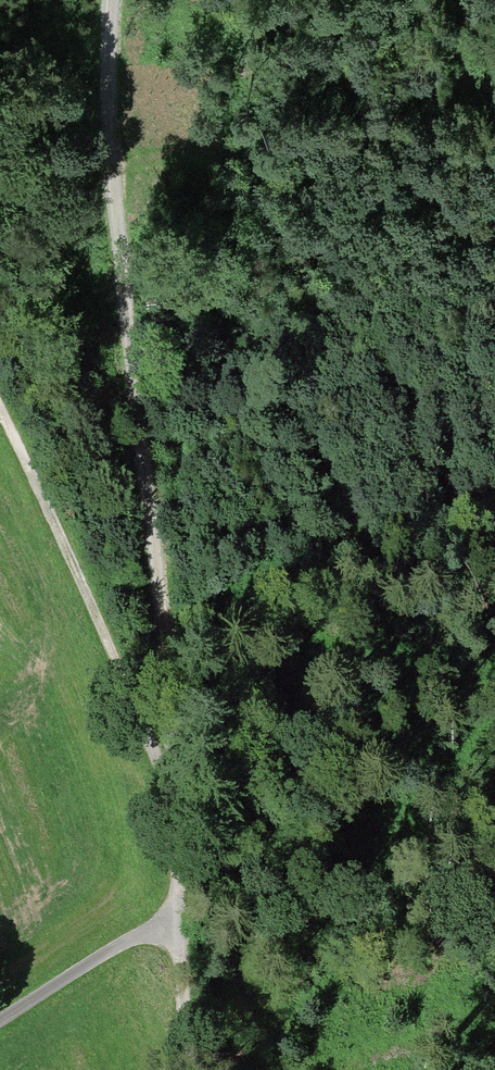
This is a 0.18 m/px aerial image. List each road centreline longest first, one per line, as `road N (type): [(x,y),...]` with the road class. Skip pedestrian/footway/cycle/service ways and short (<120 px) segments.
road 1 (track): [(166,742),(111,134),(112,0)]
road 2 (track): [(0,411),(166,742)]
road 3 (track): [(148,928),(185,904),(166,742)]
road 4 (track): [(0,1020),(148,928)]
road 5 (track): [(185,1069),(181,965),(148,928)]

